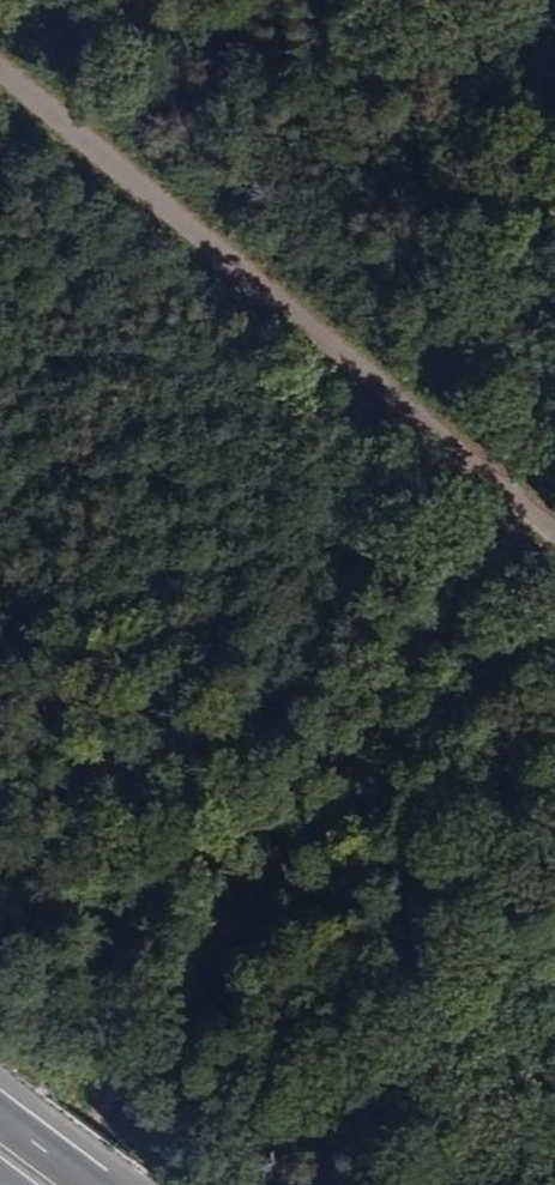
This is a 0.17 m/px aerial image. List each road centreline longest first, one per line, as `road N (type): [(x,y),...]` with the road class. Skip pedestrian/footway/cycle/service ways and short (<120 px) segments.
road 1 (track): [(554,528),(0,70)]

